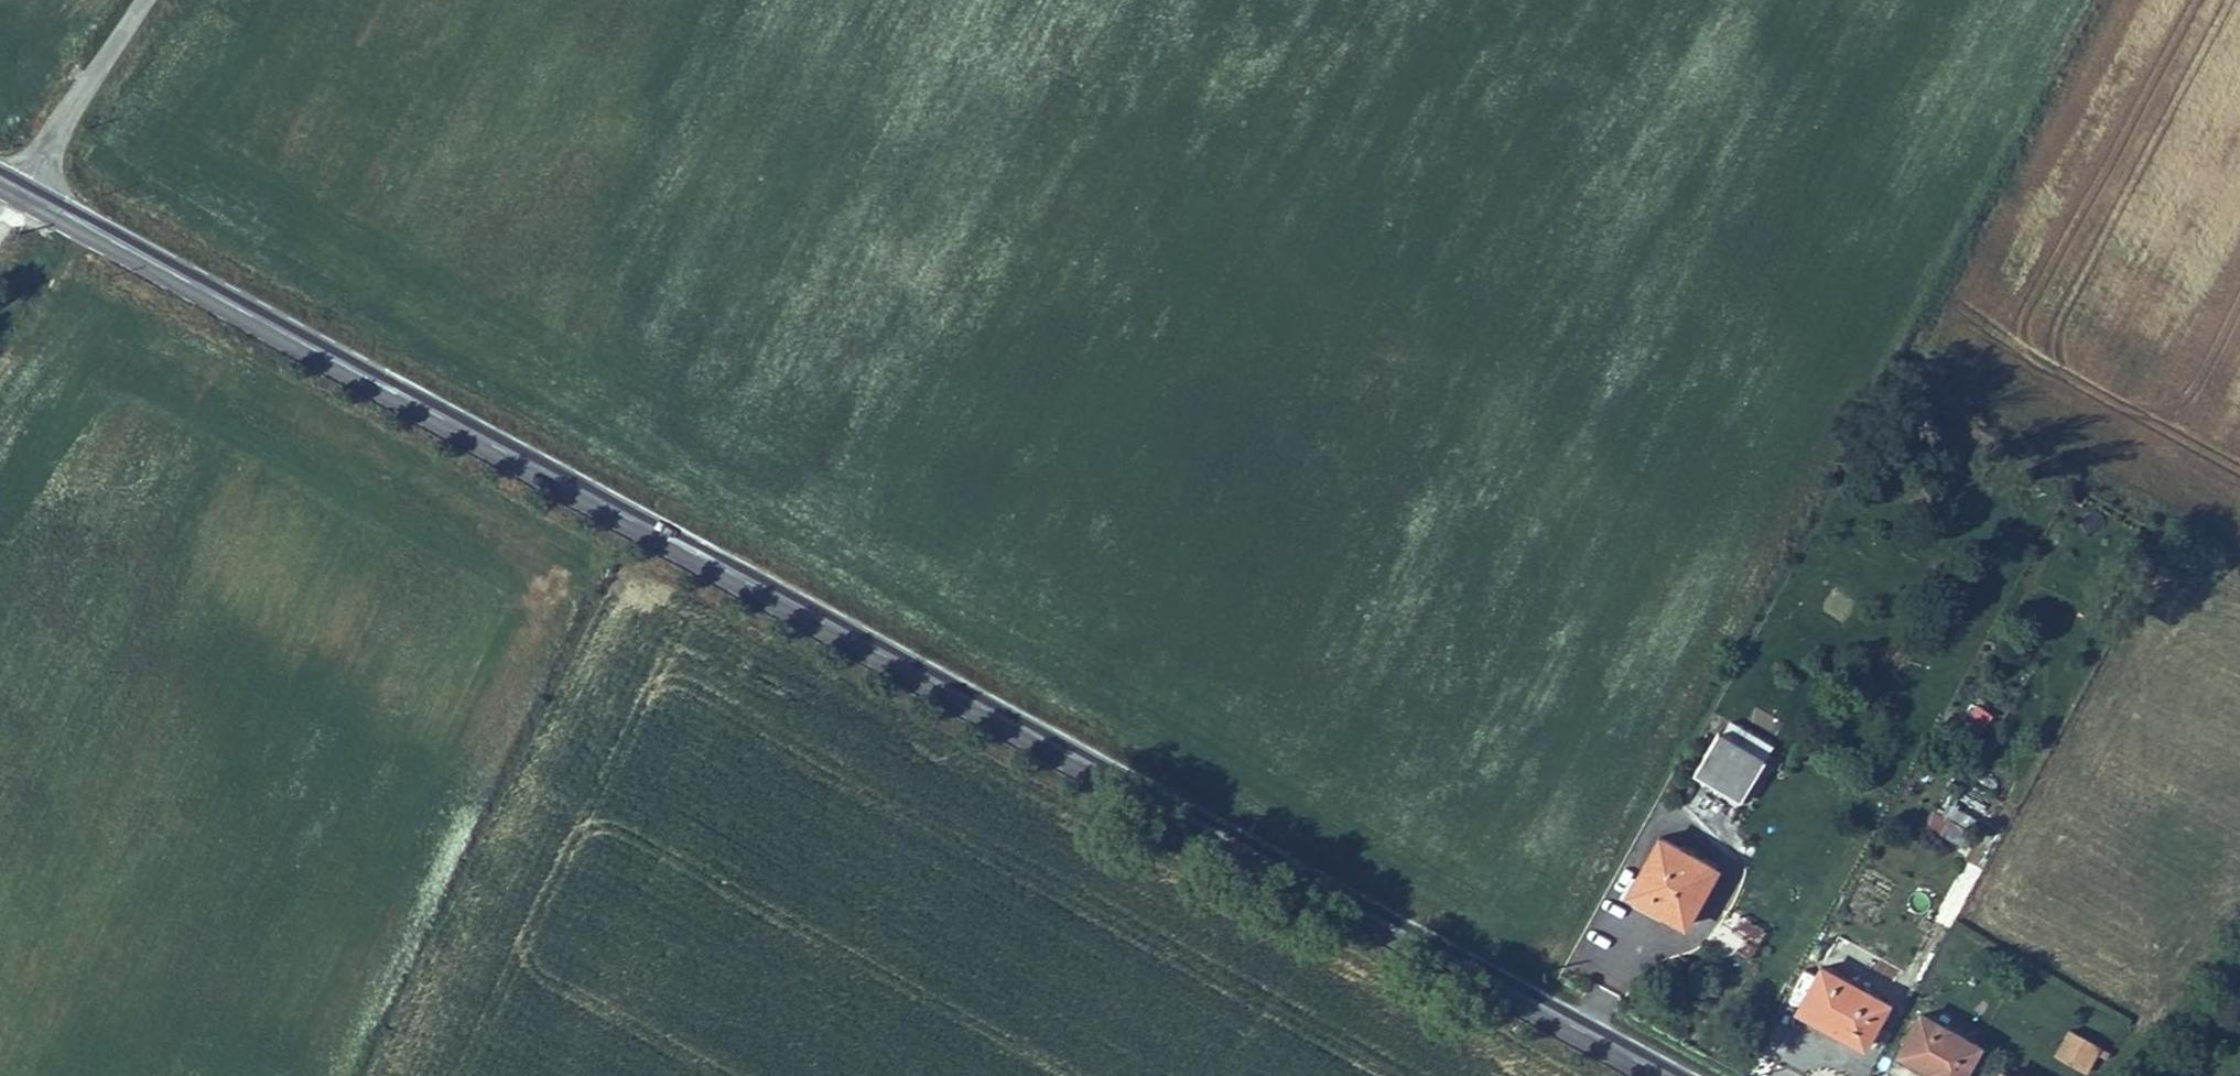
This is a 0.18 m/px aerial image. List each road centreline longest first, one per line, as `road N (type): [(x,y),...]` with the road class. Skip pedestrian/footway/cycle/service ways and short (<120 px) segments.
road 1 (primary): [(20,195),(1658,1075)]
road 2 (unclassified): [(20,195),(145,0)]

